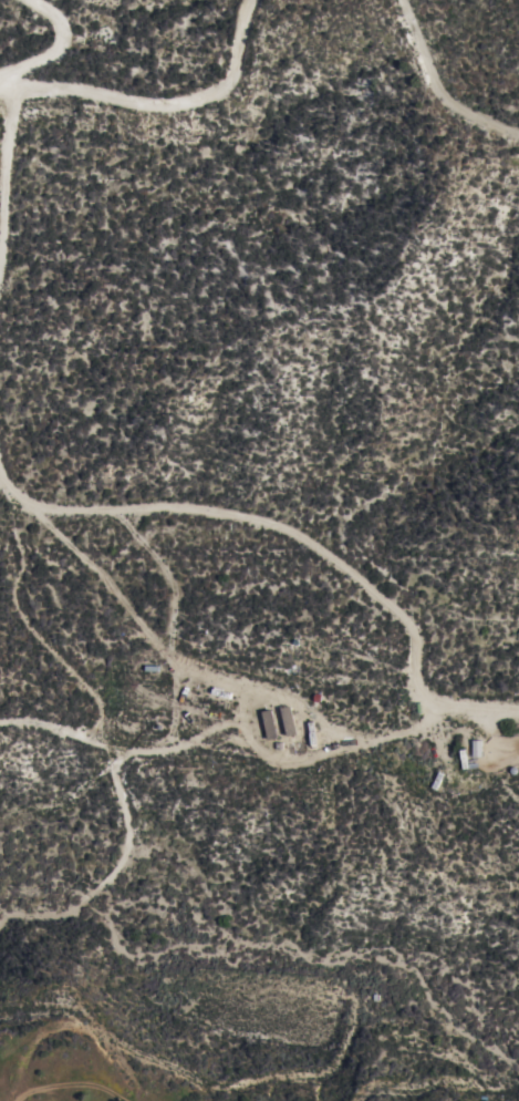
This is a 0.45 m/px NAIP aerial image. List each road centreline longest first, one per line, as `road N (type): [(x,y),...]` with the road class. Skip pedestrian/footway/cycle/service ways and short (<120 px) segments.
road 1 (track): [(438,721),(414,670),(414,631),(283,531),(212,511),(43,510),(13,498),(0,479)]
road 2 (track): [(0,922),(62,914),(112,877),(129,838),(114,751)]
road 3 (track): [(0,276),(0,86)]
road 4 (track): [(404,0),(444,92),(518,134)]
road 5 (track): [(13,1100),(19,1070),(44,1030),(64,1022),(84,1028)]

